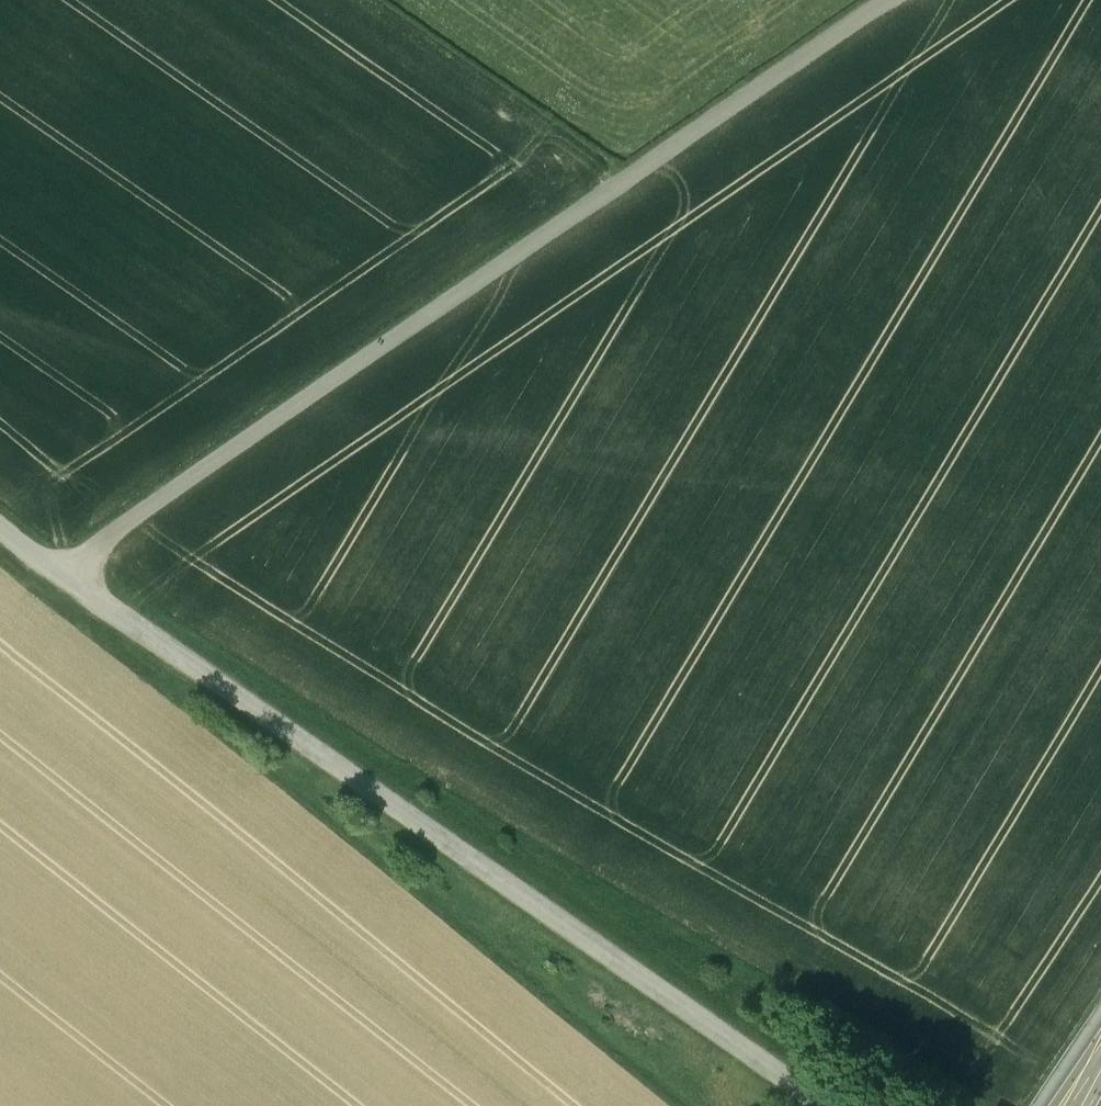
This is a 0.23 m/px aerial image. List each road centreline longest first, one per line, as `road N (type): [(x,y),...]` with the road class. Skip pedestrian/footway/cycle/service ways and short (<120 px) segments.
road 1 (unclassified): [(0,523),(826,1105)]
road 2 (track): [(68,577),(894,0)]

